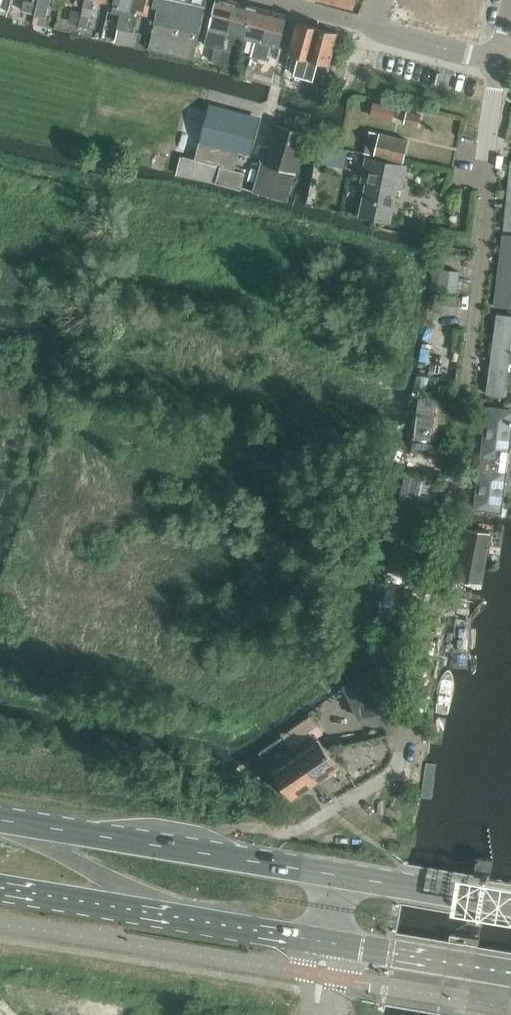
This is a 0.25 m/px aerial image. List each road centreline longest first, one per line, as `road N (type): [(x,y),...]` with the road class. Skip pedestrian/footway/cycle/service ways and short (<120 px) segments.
road 1 (residential): [(401,752),(446,550),(484,260),(498,62)]
road 2 (primary): [(510,901),(0,820)]
road 3 (primary): [(0,887),(320,939)]
road 4 (residential): [(498,62),(267,0)]
road 5 (primary): [(320,939),(510,972)]

